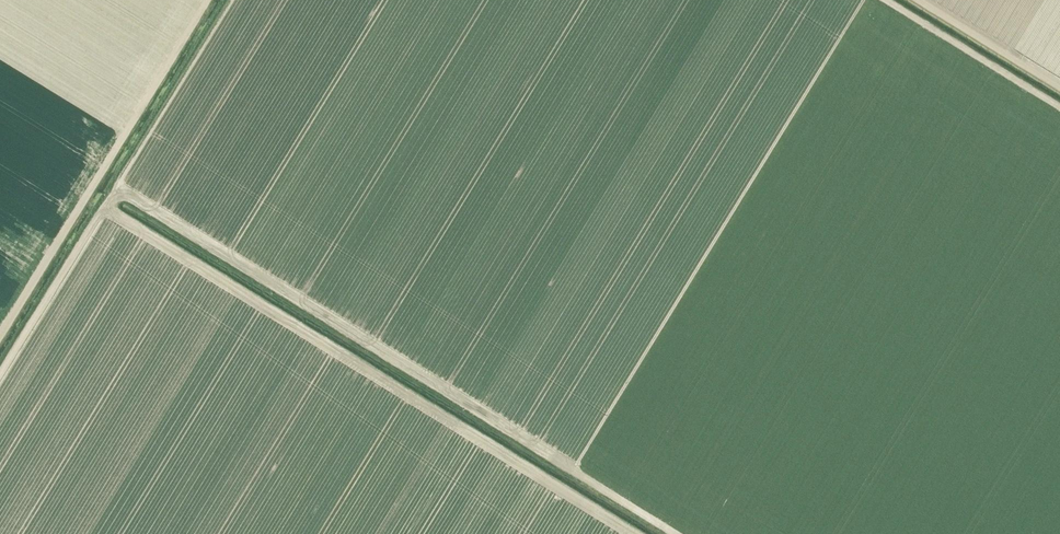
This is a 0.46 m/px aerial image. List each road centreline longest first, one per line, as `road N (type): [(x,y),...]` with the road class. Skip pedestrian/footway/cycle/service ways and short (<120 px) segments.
road 1 (track): [(113,190),(671,533)]
road 2 (track): [(205,0),(0,335)]
road 3 (track): [(919,0),(1059,87)]

